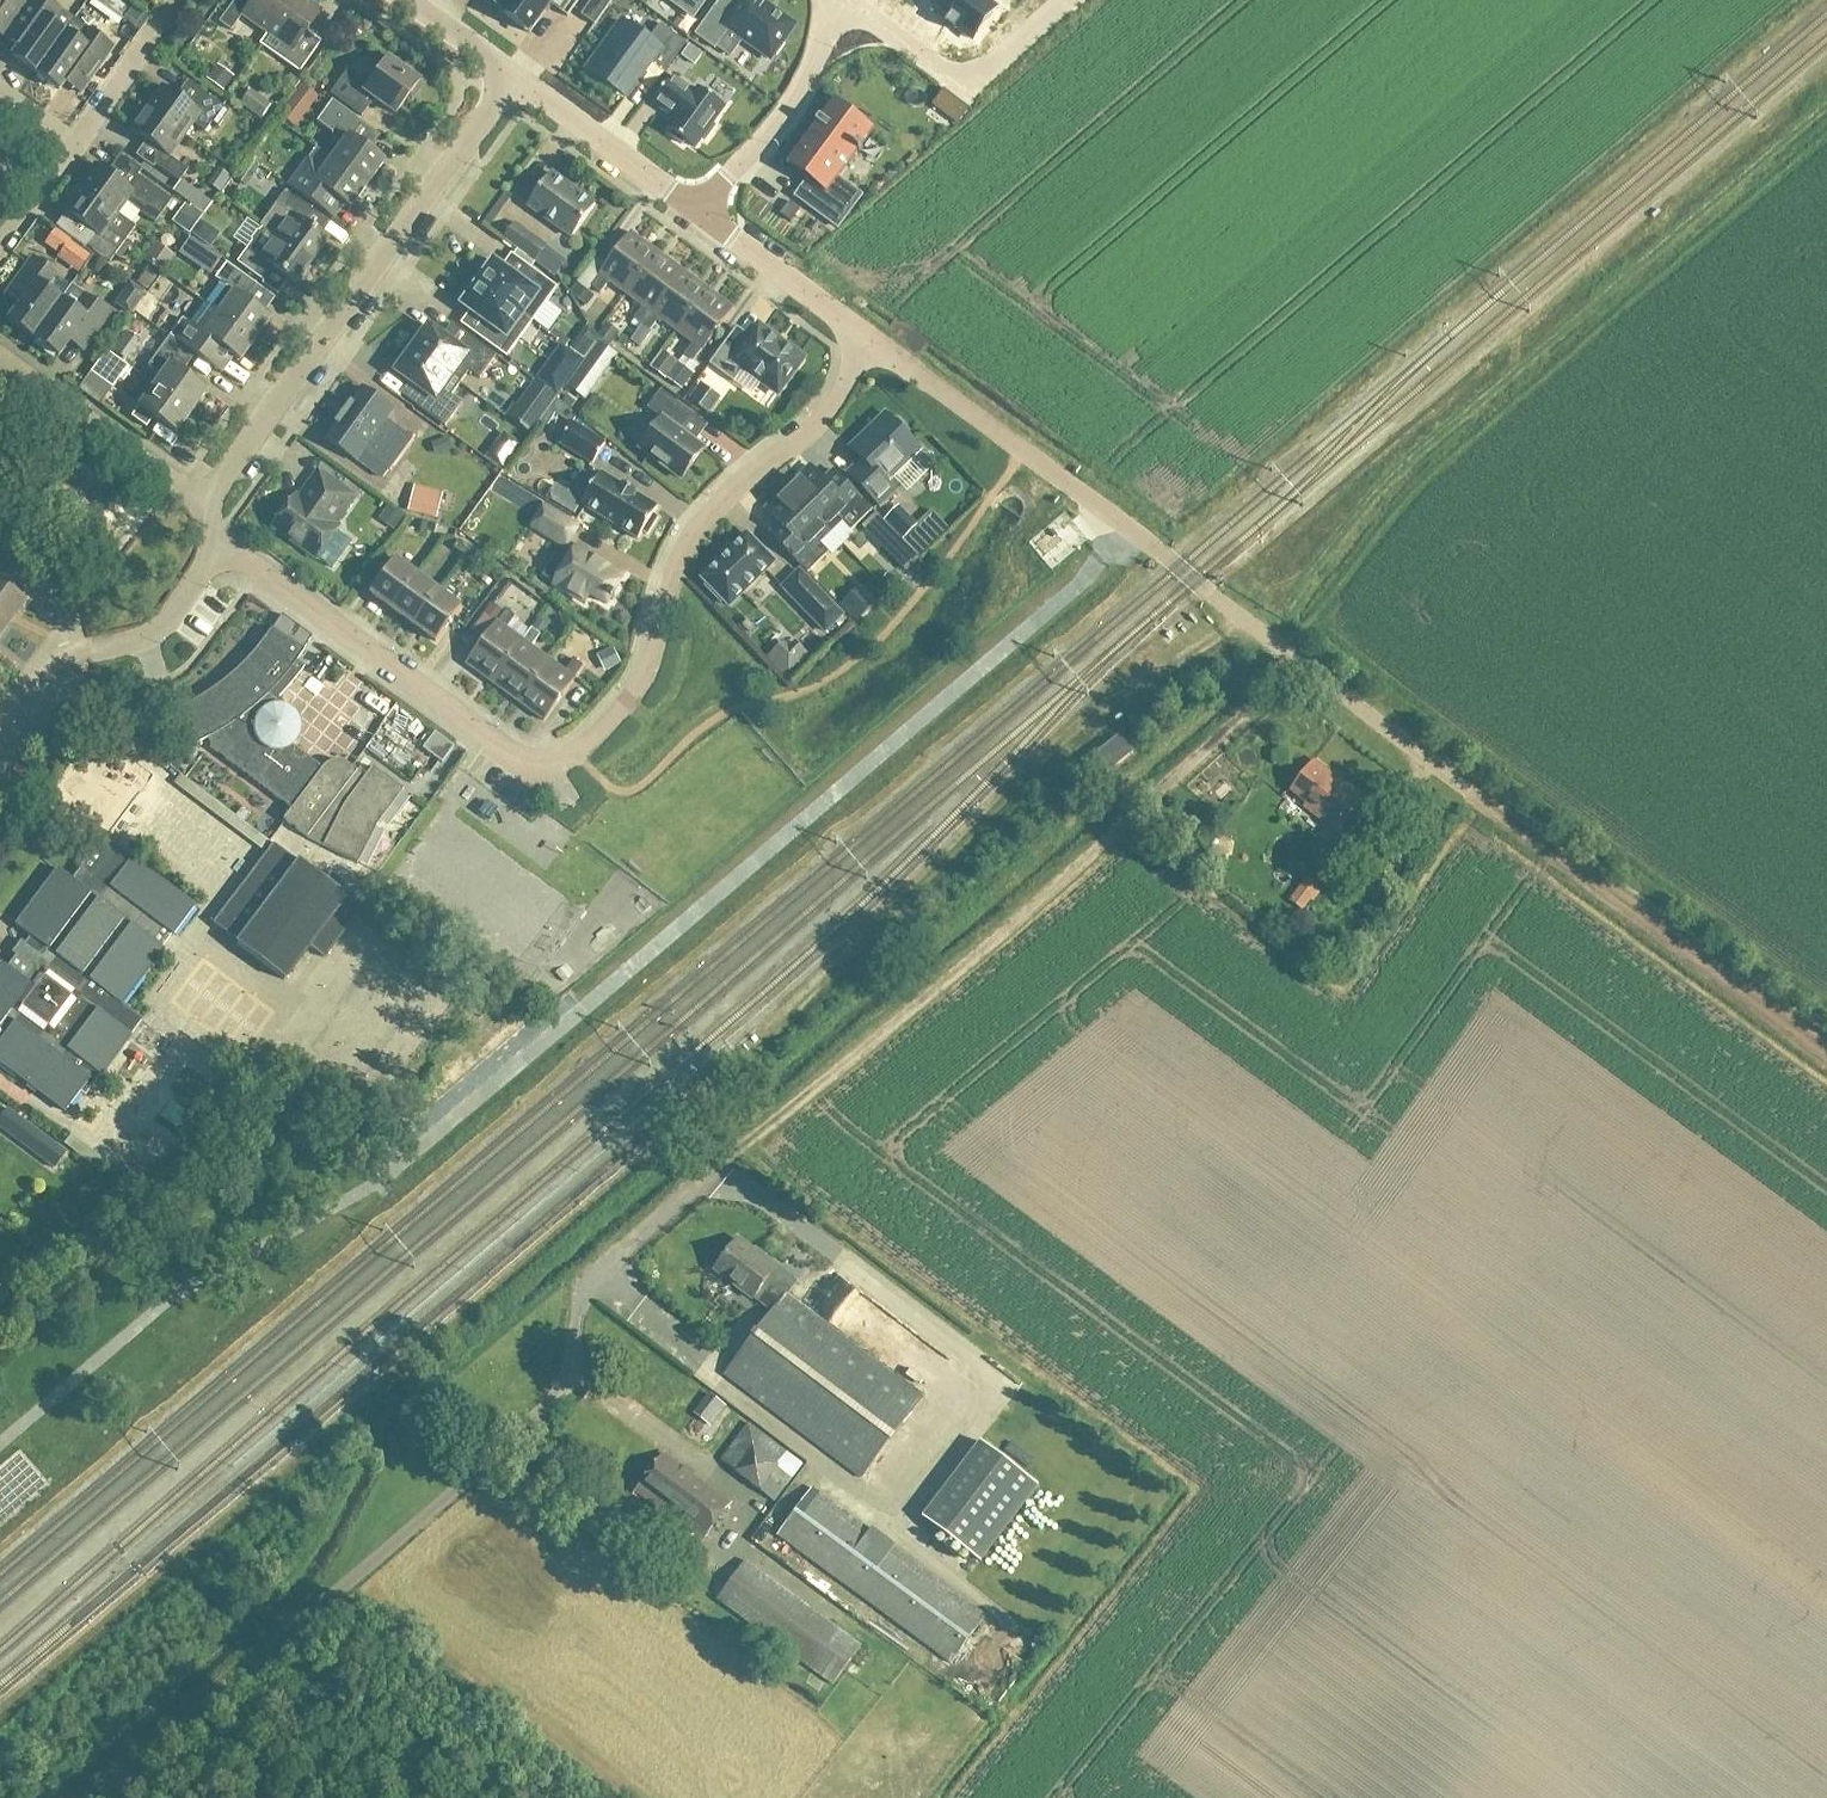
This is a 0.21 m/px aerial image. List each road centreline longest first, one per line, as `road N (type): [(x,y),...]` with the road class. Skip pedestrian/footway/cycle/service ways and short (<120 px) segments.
road 1 (residential): [(215,547),(544,770),(582,753),(641,692),(696,534),(729,496),(814,426),(878,347)]
road 2 (track): [(1304,659),(1044,896),(624,1250)]
road 3 (unclassified): [(86,1797),(558,1402),(572,1312),(582,1290),(624,1250)]
road 4 (track): [(1826,1053),(1386,724)]
road 5 (residential): [(207,506),(229,465),(515,76)]
road 6 (residential): [(1211,595),(878,347)]
road 7 (residential): [(0,742),(56,660),(160,631),(215,547)]
road 8 (residential): [(852,0),(971,88),(1069,0)]
road 9 (residential): [(698,212),(799,96),(836,0)]
road 10 (residential): [(207,506),(0,359)]
road 11 (residential): [(698,212),(515,76)]
road 12 (residential): [(878,347),(698,212)]
road 13 (residential): [(77,142),(178,0)]
road 14 (residential): [(515,76),(409,0)]
road 15 (residential): [(0,244),(77,142)]

